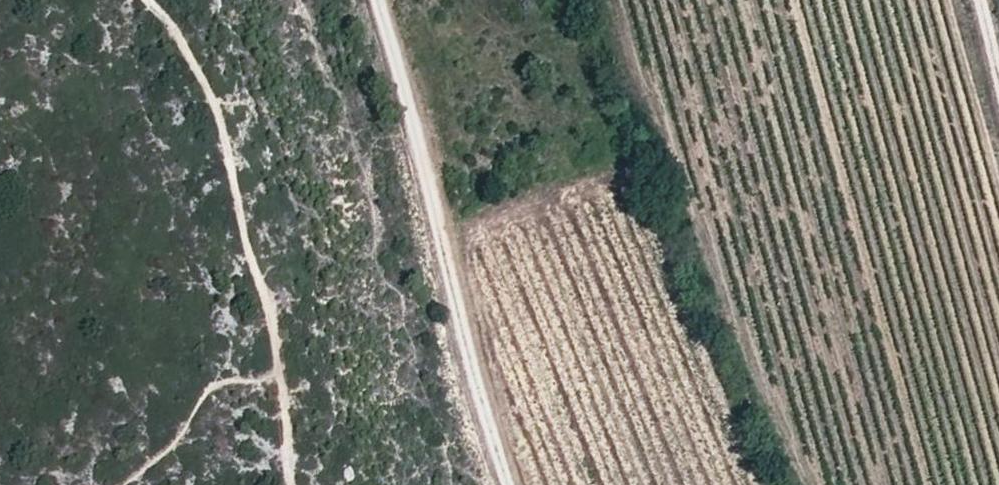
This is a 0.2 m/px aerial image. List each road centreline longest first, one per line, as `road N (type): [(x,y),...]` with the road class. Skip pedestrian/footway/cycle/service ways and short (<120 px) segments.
road 1 (track): [(375,0),(477,403),(511,484)]

